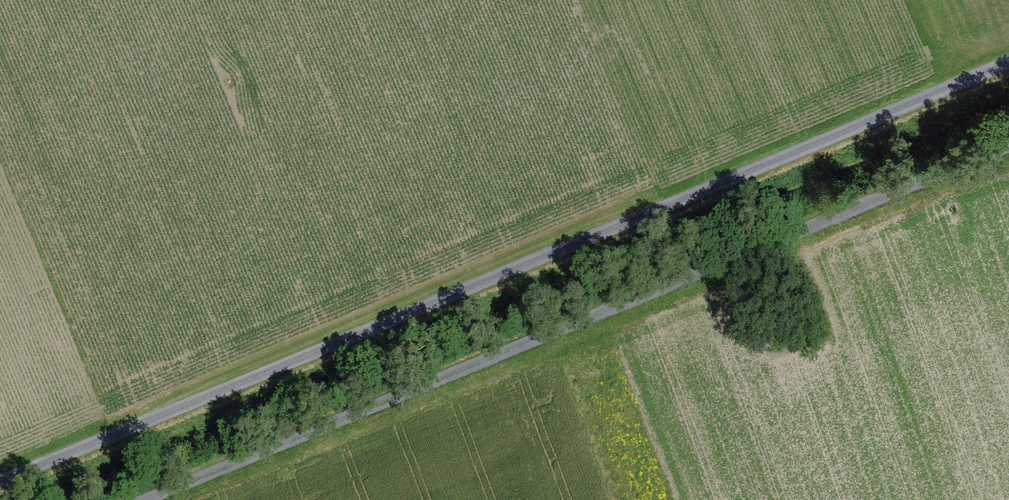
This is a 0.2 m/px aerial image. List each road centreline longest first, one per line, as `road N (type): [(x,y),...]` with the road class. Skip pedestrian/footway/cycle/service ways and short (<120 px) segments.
road 1 (track): [(1008,66),(0,486)]
road 2 (track): [(155,499),(1008,148)]

